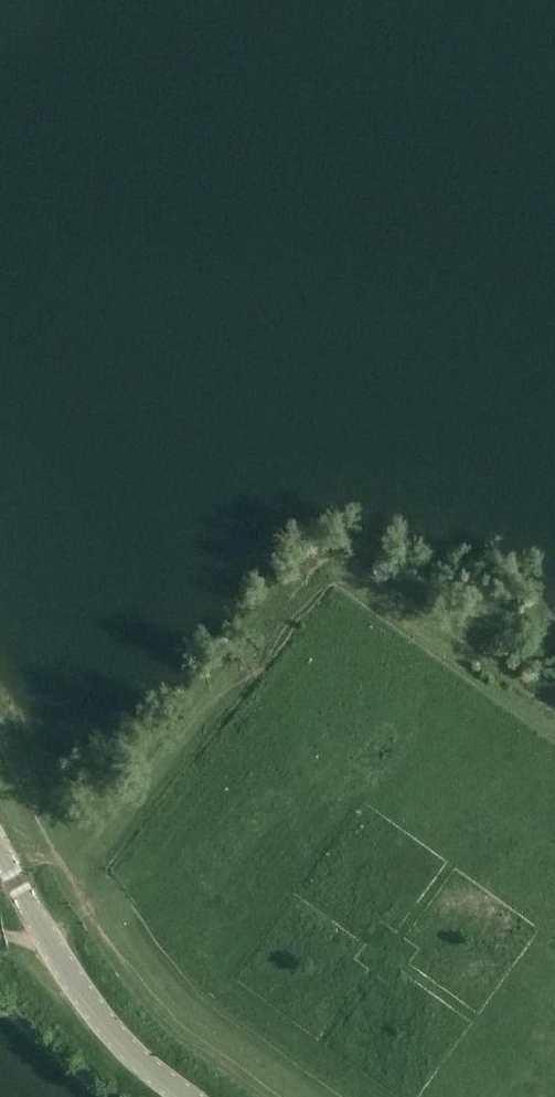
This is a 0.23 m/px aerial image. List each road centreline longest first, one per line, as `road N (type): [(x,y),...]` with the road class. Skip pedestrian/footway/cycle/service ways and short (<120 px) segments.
road 1 (unclassified): [(0,854),(112,1032),(183,1096)]

